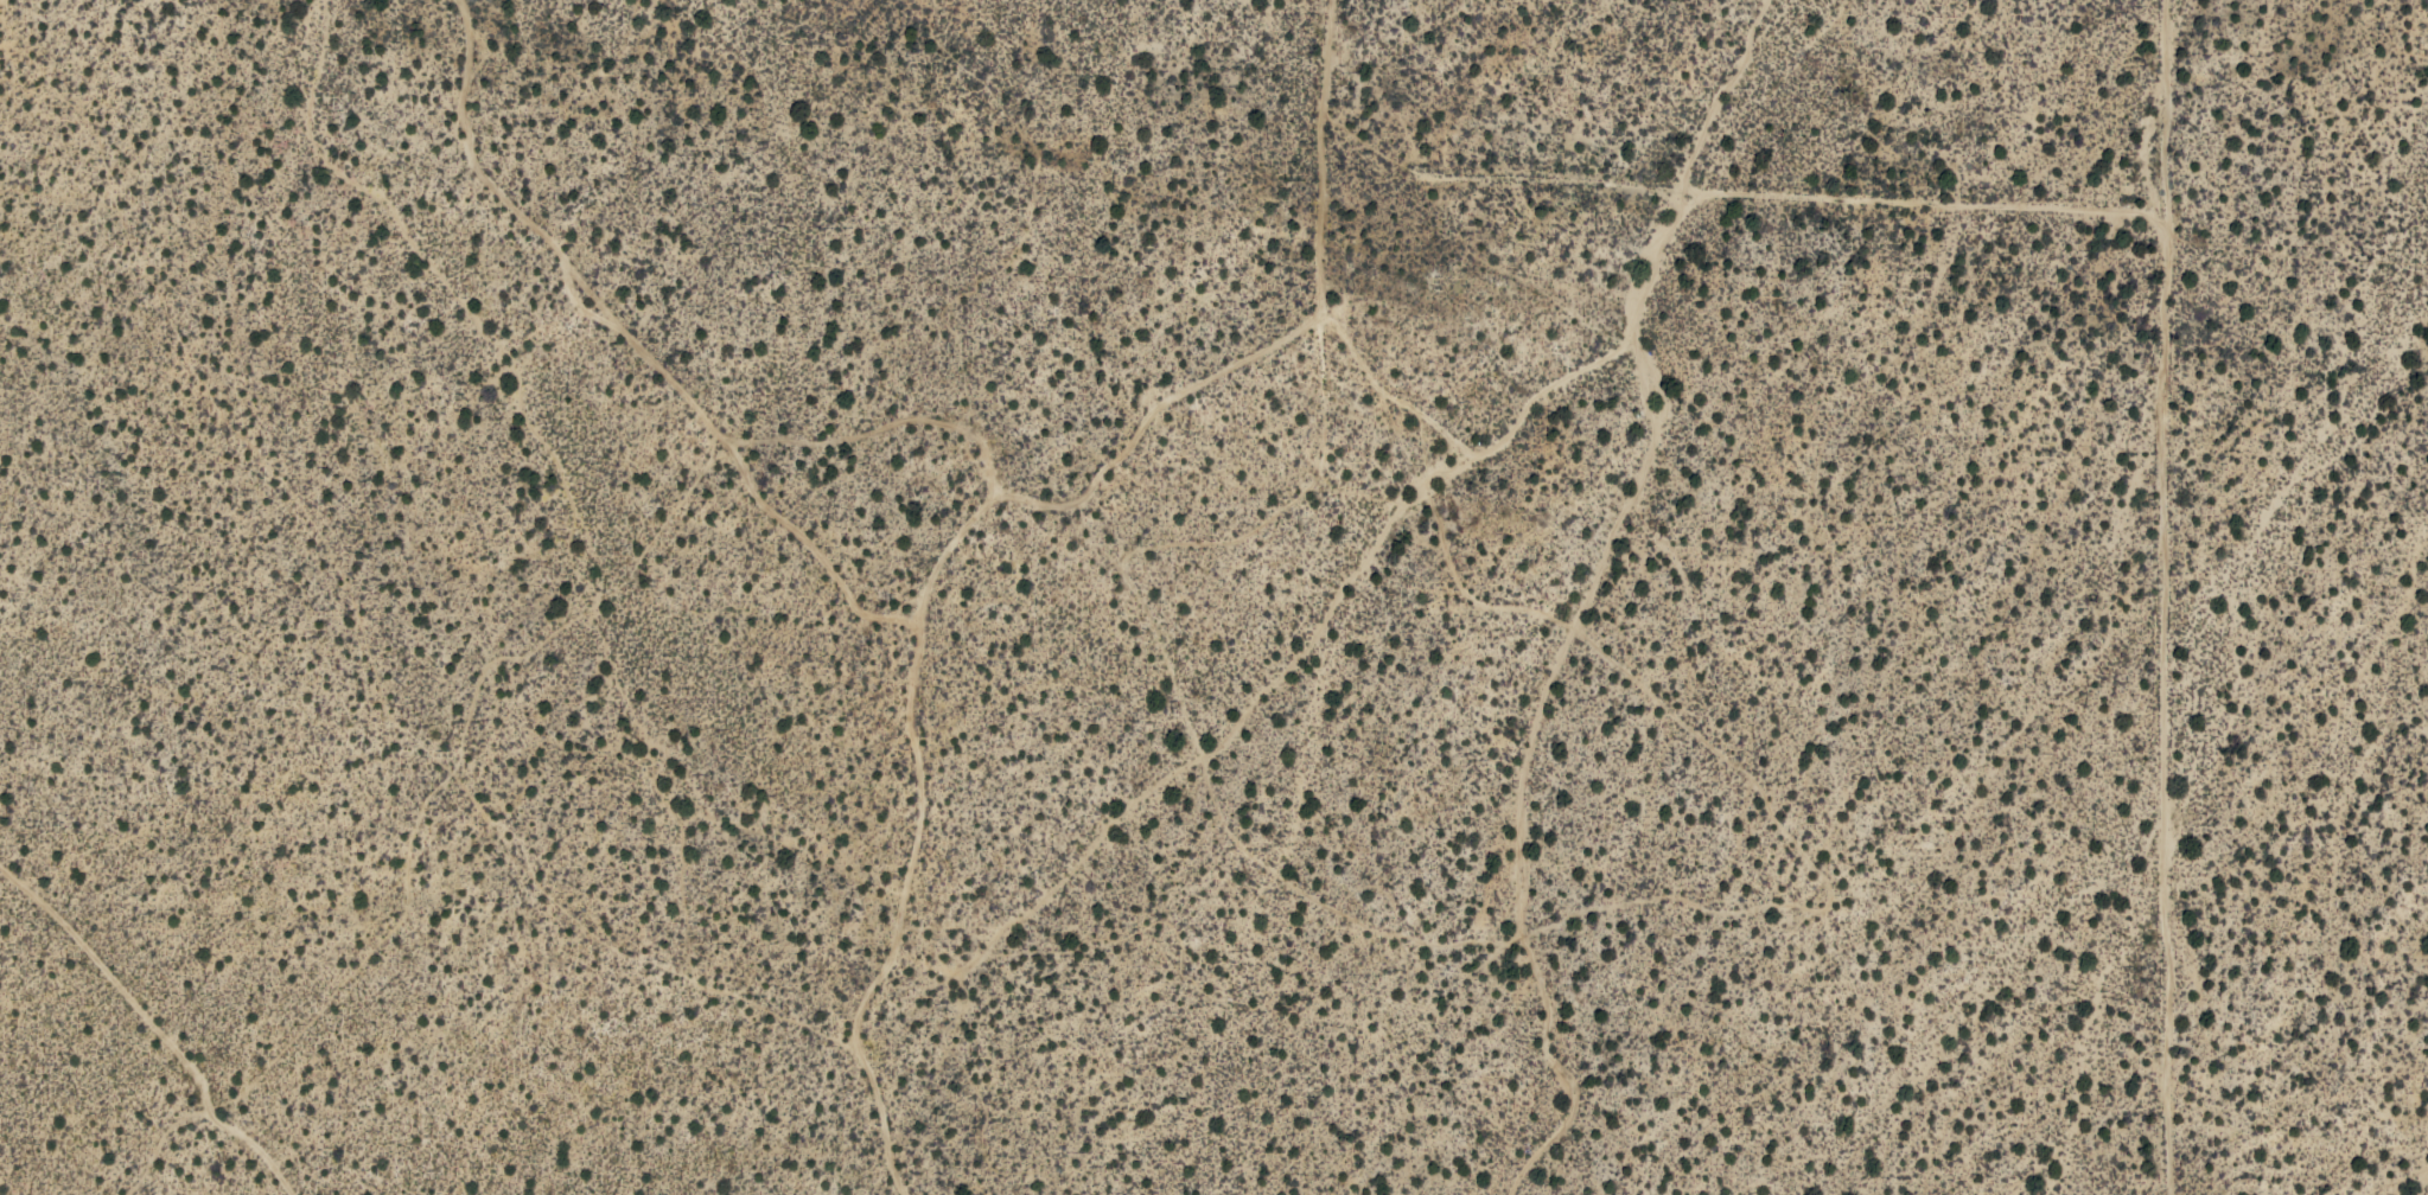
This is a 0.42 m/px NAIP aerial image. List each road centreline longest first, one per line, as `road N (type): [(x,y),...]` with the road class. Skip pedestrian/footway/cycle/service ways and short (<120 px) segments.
road 1 (residential): [(2167,0),(2173,1194)]

